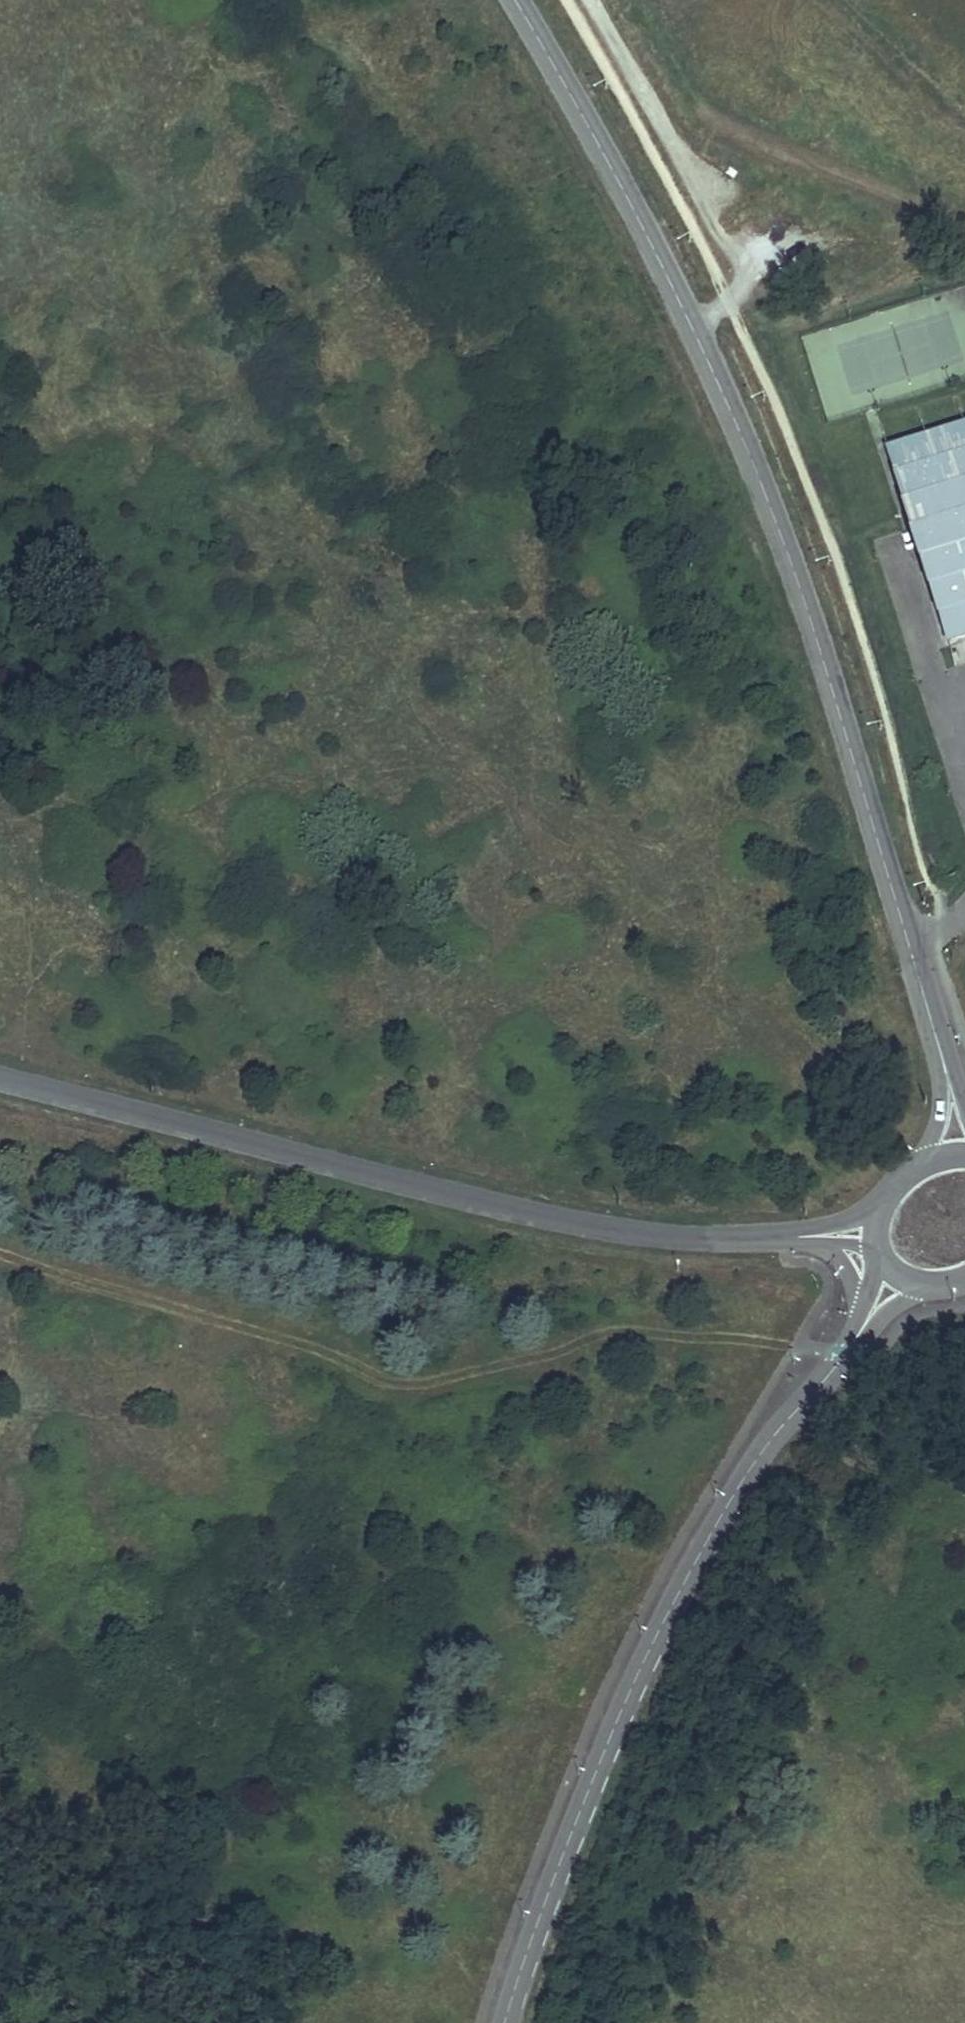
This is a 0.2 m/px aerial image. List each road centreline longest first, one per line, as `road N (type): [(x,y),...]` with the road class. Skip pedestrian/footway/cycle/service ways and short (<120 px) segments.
road 1 (tertiary): [(937,1037),(768,499),(628,197),(517,0)]
road 2 (unclassified): [(781,1238),(690,1237),(577,1222),(0,1078)]
road 3 (unclassified): [(506,2022),(565,1853),(652,1648),(765,1448),(847,1353)]
road 4 (track): [(846,0),(964,121)]
road 5 (tertiary): [(937,1037),(941,1110),(923,1162)]

